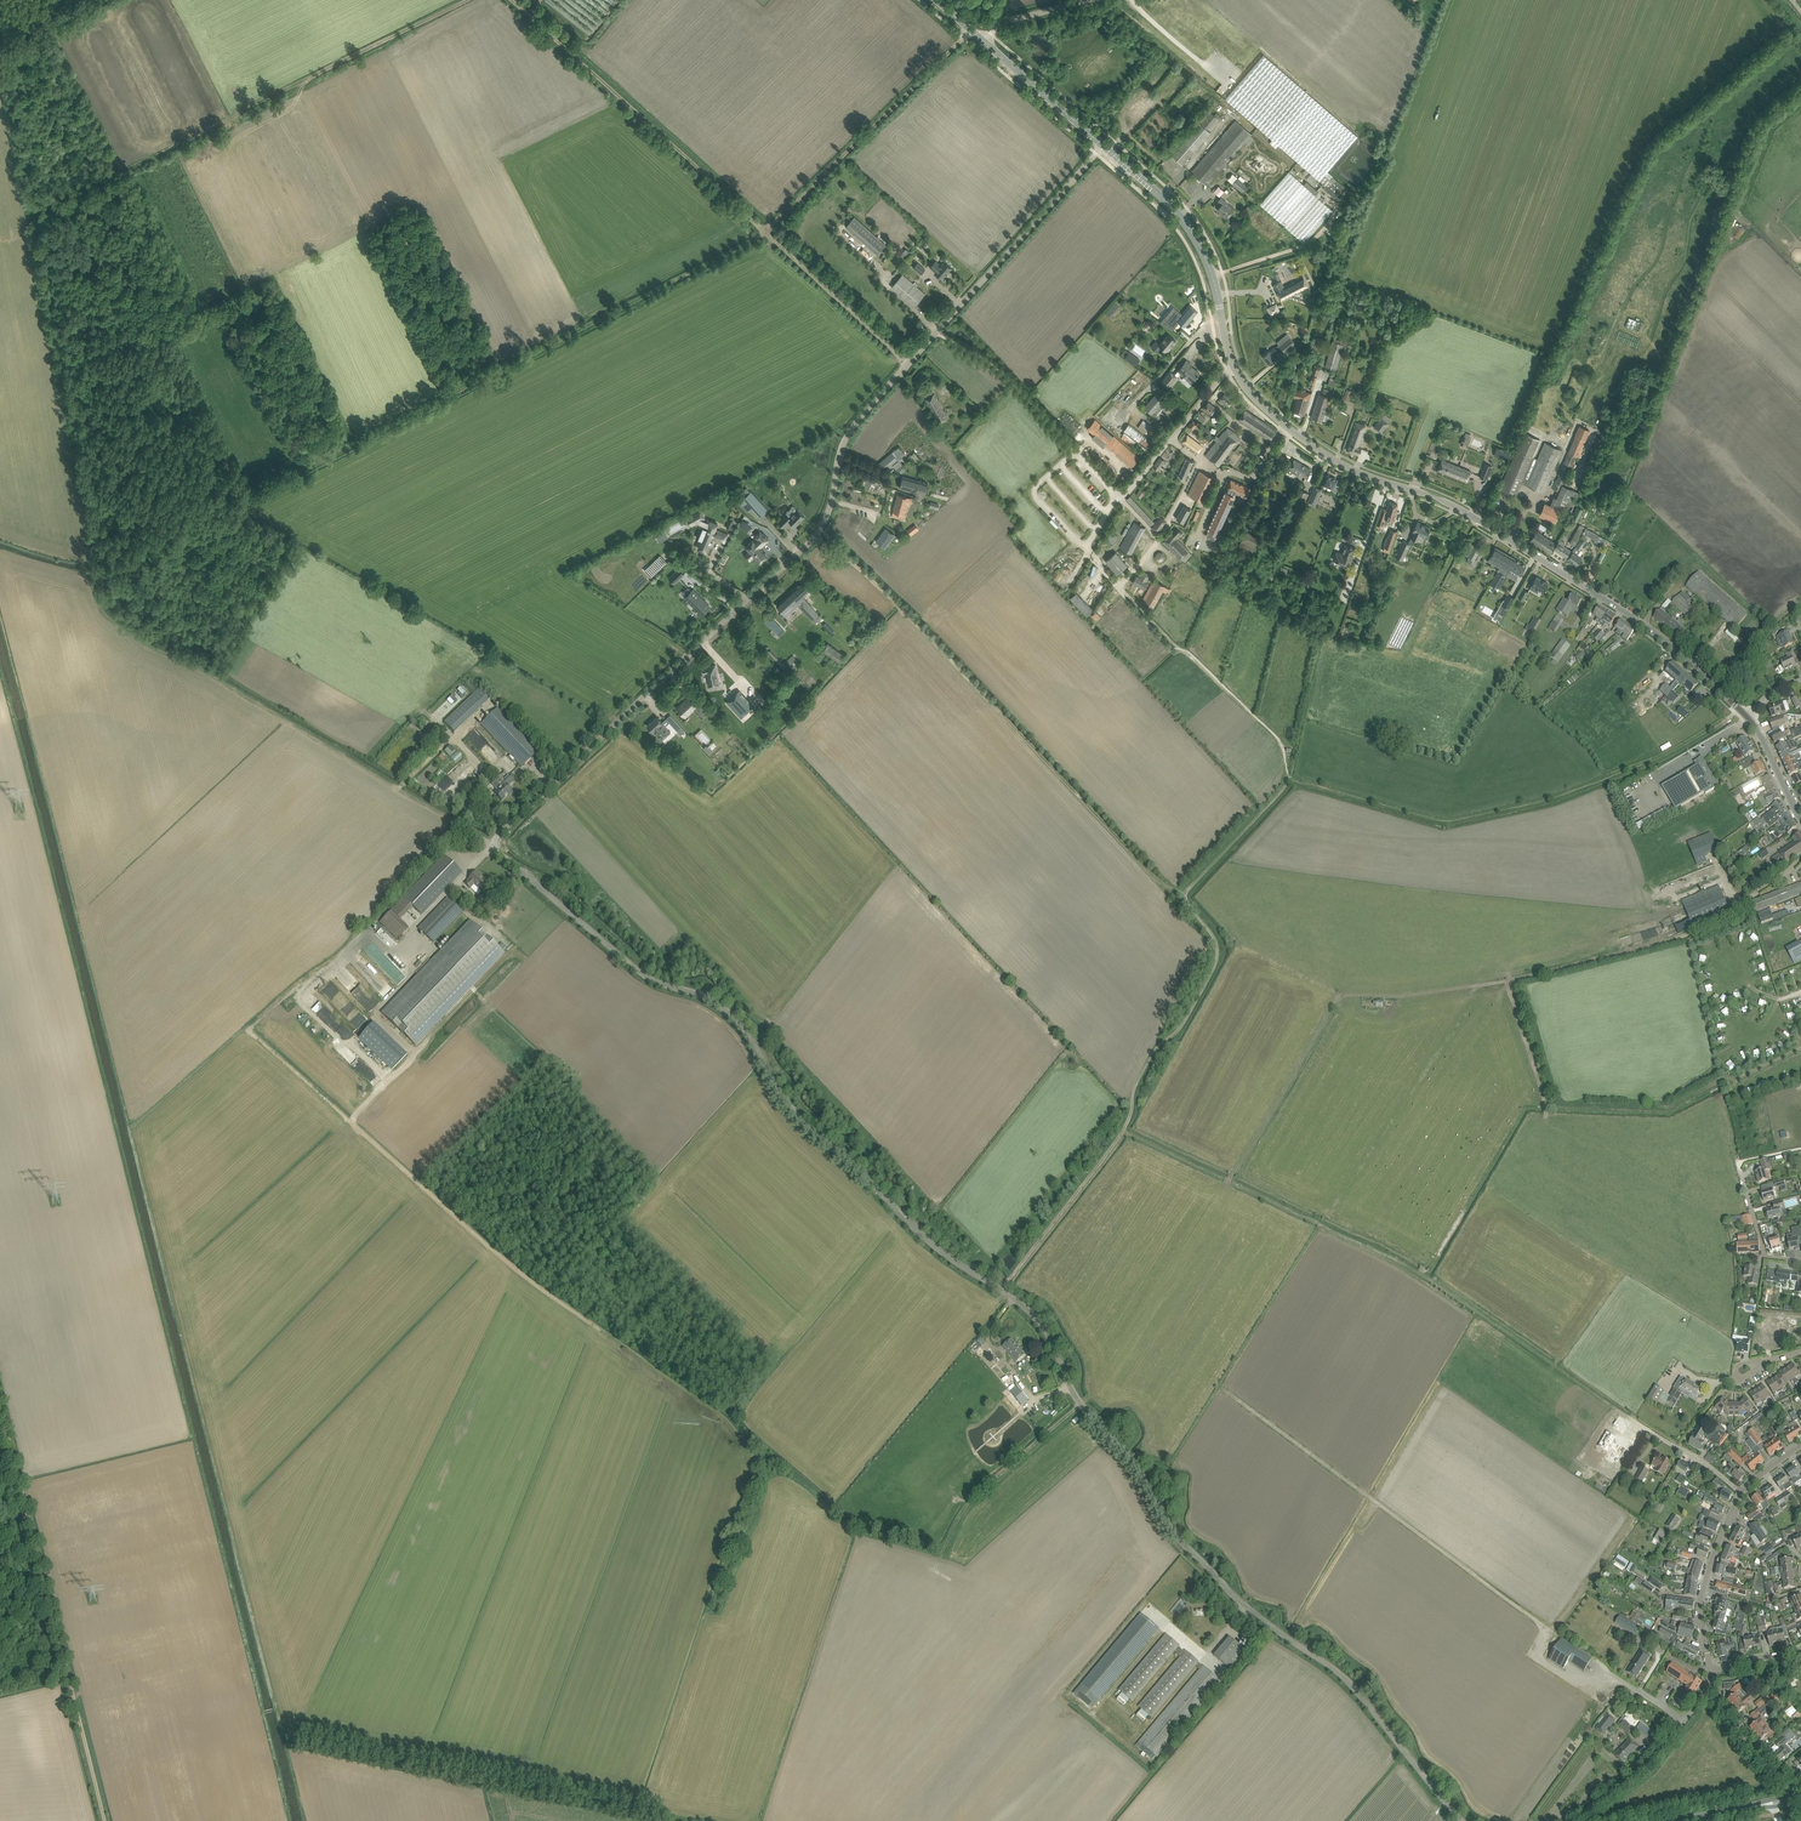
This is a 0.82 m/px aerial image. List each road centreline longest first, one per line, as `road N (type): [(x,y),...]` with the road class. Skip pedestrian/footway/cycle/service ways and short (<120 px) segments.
road 1 (unclassified): [(1463,1820),(1348,1682),(1248,1610),(1170,1531),(1141,1475),(1074,1393),(1036,1319),(935,1246),(810,1128),(727,1012),(642,973),(490,844),(822,528),(847,431),(1103,146)]
road 2 (secondary): [(1745,716),(1640,622),(1459,508),(1327,455),(1257,401),(1233,366),(1212,275),(1189,229),(1103,146)]
road 3 (track): [(1121,587),(1278,741),(1286,780),(1187,891),(1215,940),(1215,967),(1184,1024),(1153,1052),(1120,1138),(1002,1291)]
road 4 (track): [(241,501),(765,230),(970,30)]
road 5 (track): [(661,1373),(509,1265),(251,1034),(367,932)]
road 6 (track): [(1740,914),(1502,981),(1341,996),(1229,1182)]
road 7 (track): [(1123,1131),(1422,1276),(1663,1439)]
road 8 (track): [(908,364),(510,0)]
road 9 (track): [(1186,894),(1156,879),(822,528)]
road 10 (track): [(34,217),(465,0)]
road 11 (track): [(0,1396),(106,1820)]
road 12 (track): [(1081,1402),(968,1501),(940,1550),(872,1527),(750,1435)]
road 13 (track): [(292,1739),(693,1820)]
road 14 (track): [(1224,1390),(1550,1630)]
road 15 (track): [(1075,454),(1004,373),(937,331)]
road 16 (unclassified): [(1709,1670),(1698,1615),(1706,1577),(1743,1494)]
road 17 (unclassified): [(1579,1820),(1673,1739),(1705,1693)]
road 18 (secondary): [(1103,146),(983,41)]
road 19 (residential): [(1800,1260),(1766,1255),(1739,1162)]
road 20 (track): [(1326,228),(1304,246),(1212,275)]

